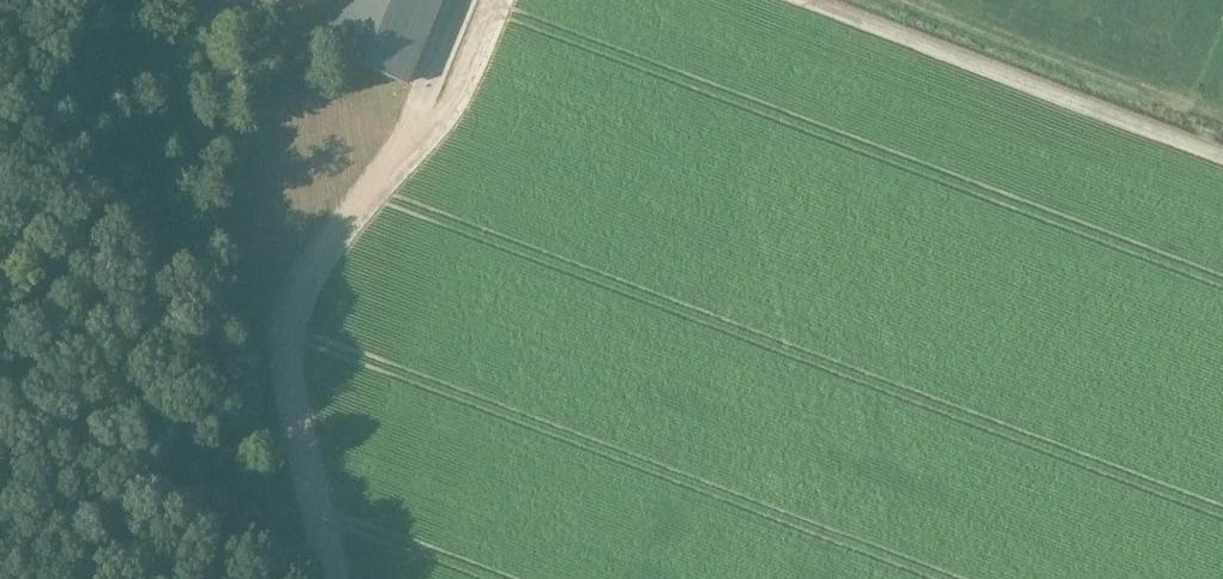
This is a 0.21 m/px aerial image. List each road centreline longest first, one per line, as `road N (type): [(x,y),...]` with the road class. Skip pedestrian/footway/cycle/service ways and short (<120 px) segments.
road 1 (track): [(463,0),(409,133),(291,269),(274,299),(280,381),(327,578)]
road 2 (track): [(908,0),(1222,117)]

